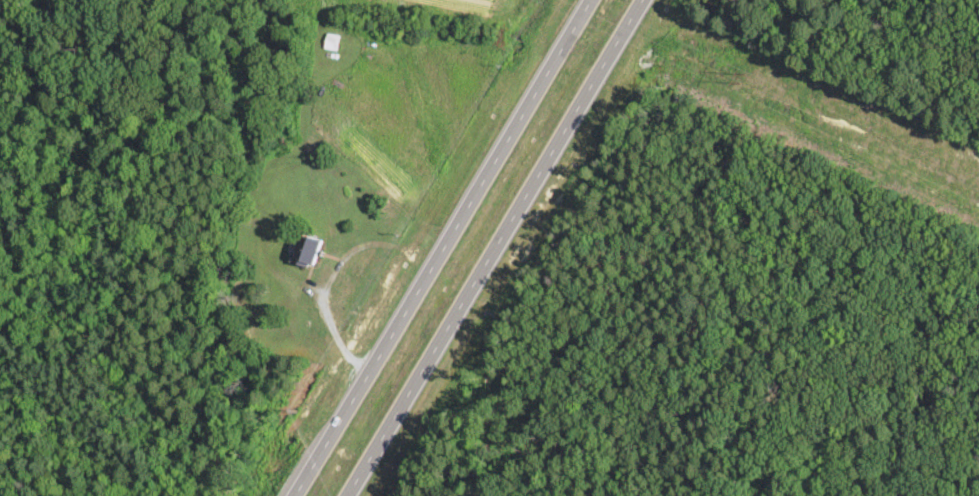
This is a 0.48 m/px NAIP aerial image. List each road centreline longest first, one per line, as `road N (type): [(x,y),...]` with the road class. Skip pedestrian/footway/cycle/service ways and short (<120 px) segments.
road 1 (primary): [(345,495),(641,0)]
road 2 (primary): [(588,0),(294,495)]

